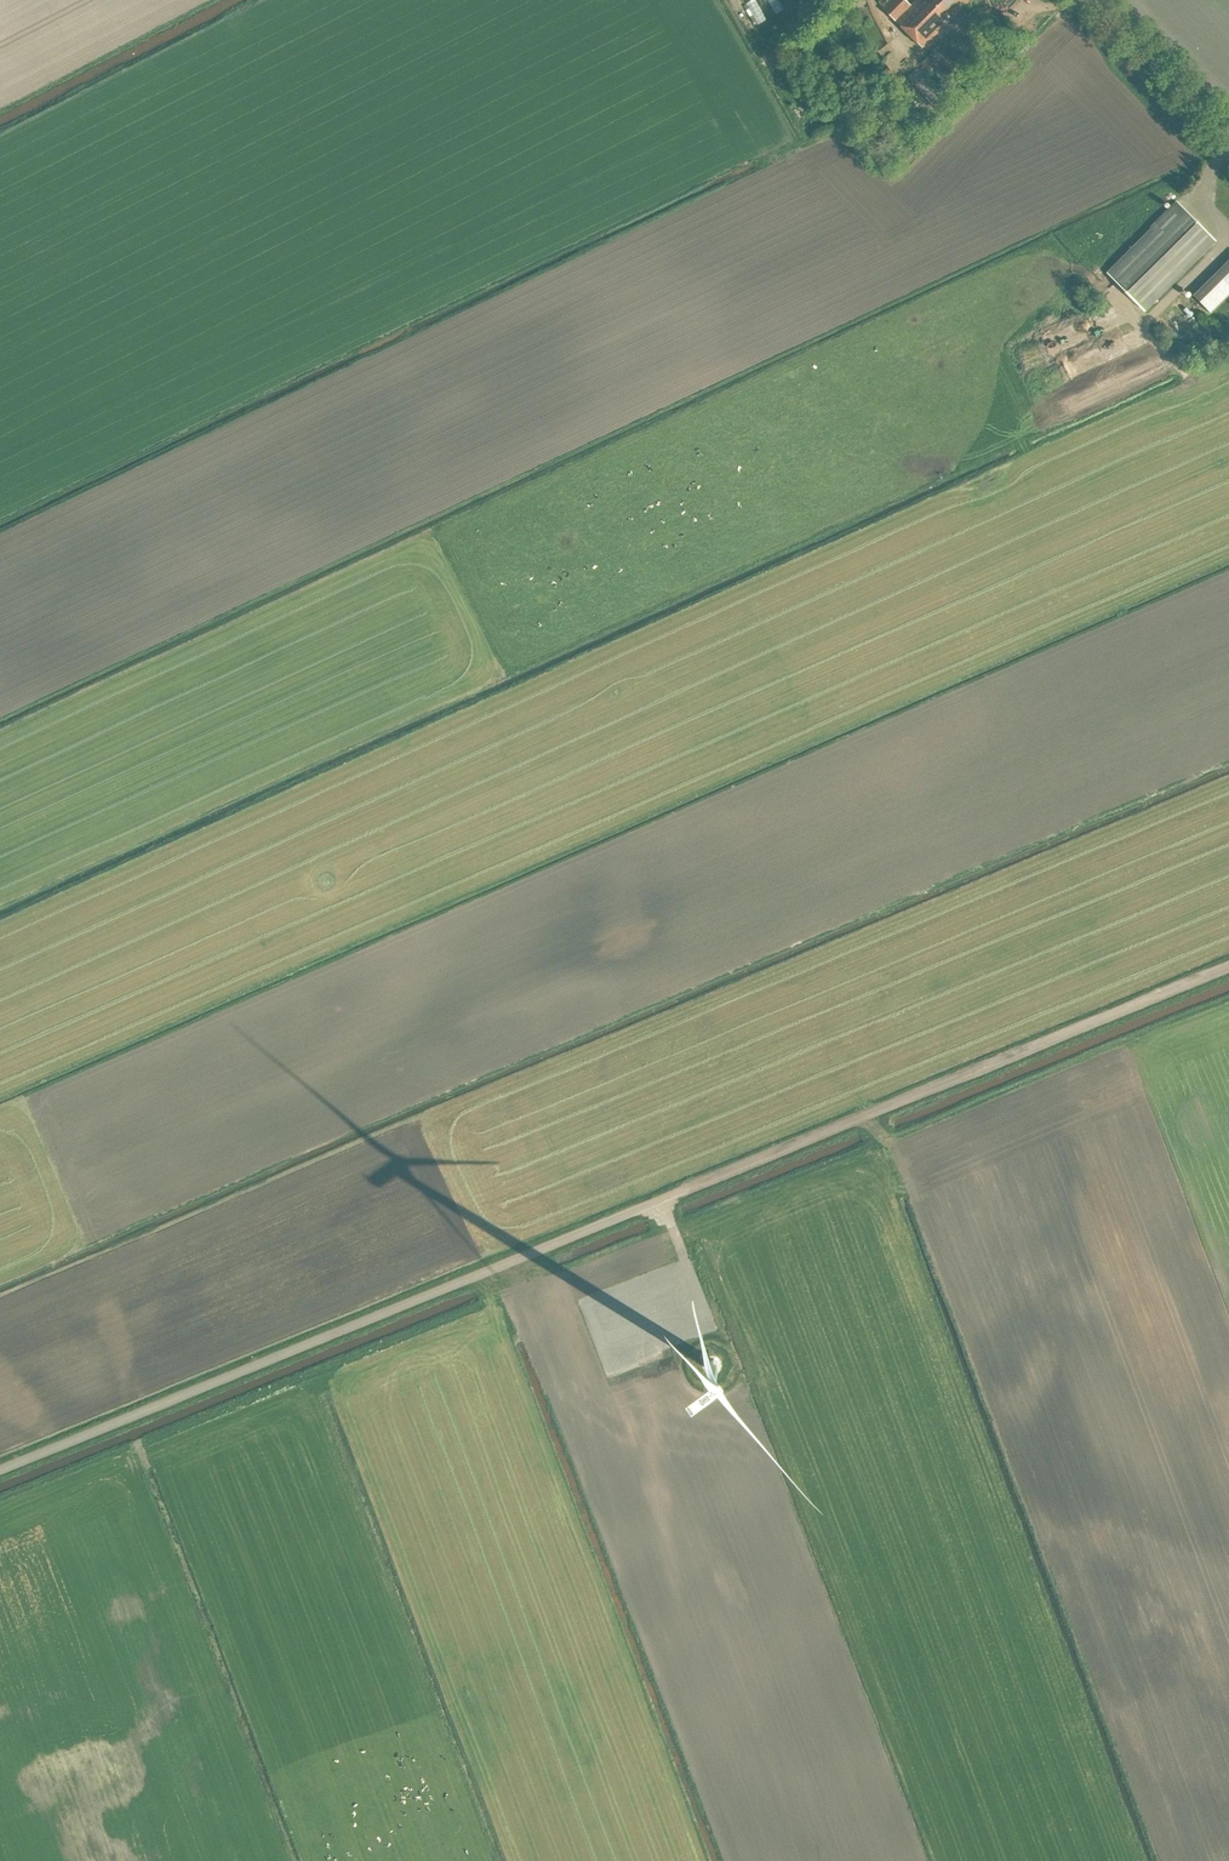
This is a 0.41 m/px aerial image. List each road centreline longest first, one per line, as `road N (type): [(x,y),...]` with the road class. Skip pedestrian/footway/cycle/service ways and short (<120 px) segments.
road 1 (unclassified): [(0,1471),(1228,968)]
road 2 (unclassified): [(1228,134),(1097,0)]

